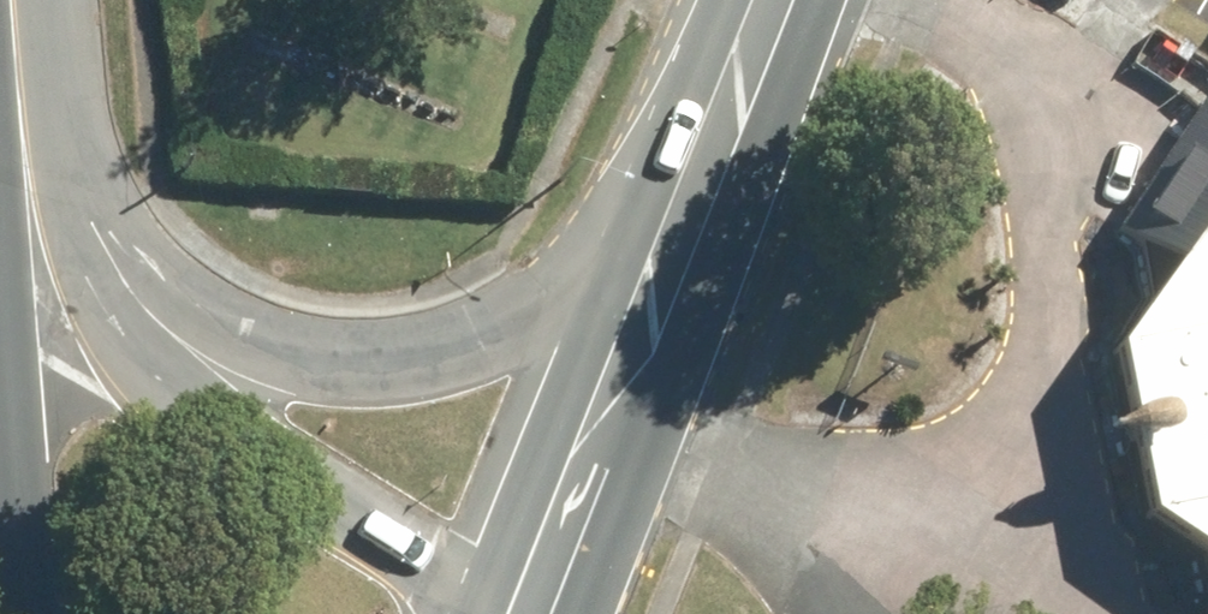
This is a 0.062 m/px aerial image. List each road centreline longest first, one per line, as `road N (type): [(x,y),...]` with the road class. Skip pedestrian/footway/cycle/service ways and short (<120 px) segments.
road 1 (tertiary): [(181,352),(295,369),(399,361),(488,327),(704,177)]
road 2 (tertiary): [(19,589),(19,28)]
road 3 (secondary): [(704,177),(527,613)]
road 4 (tertiary): [(181,352),(282,454),(525,613)]
road 5 (tertiary): [(19,28),(75,195),(124,283),(181,352)]
road 6 (secondary): [(775,0),(704,177)]

